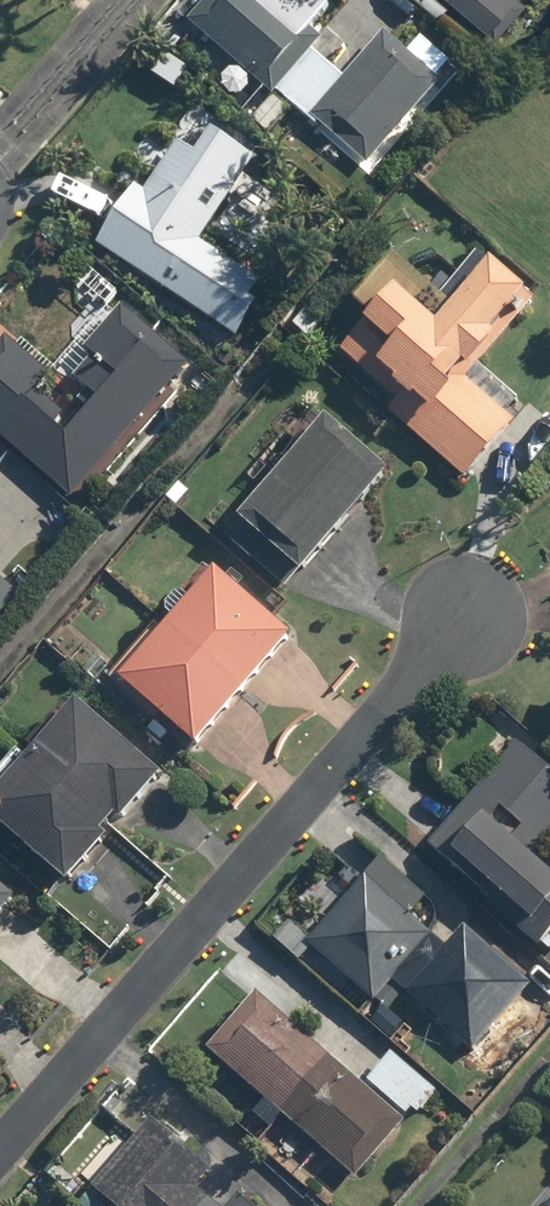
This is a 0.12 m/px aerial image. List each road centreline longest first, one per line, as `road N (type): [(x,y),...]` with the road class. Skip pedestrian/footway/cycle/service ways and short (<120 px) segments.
road 1 (residential): [(0,1152),(478,600)]

